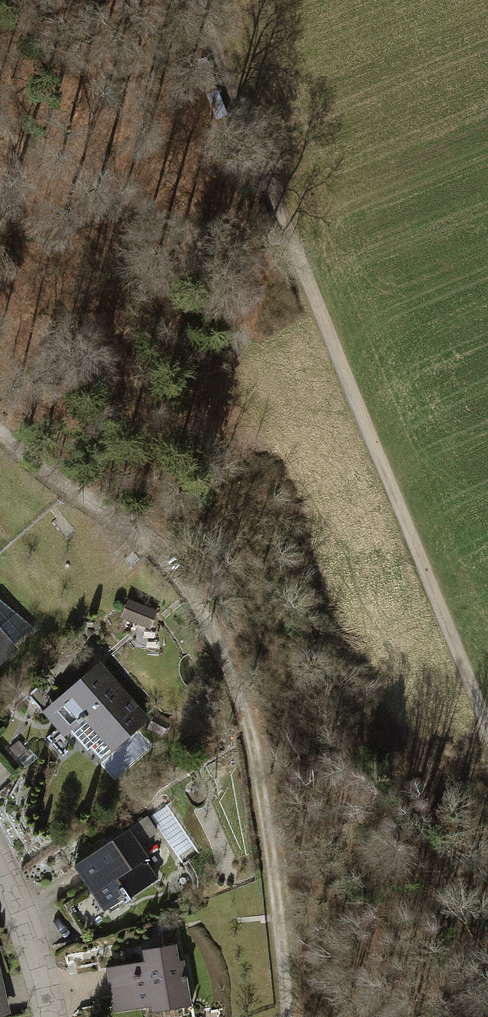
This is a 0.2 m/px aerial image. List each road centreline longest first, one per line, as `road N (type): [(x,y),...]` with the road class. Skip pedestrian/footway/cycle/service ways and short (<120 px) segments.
road 1 (track): [(487,723),(213,0)]
road 2 (track): [(289,1016),(286,942),(240,682),(188,573),(0,437)]
road 3 (residential): [(51,1016),(0,875)]

